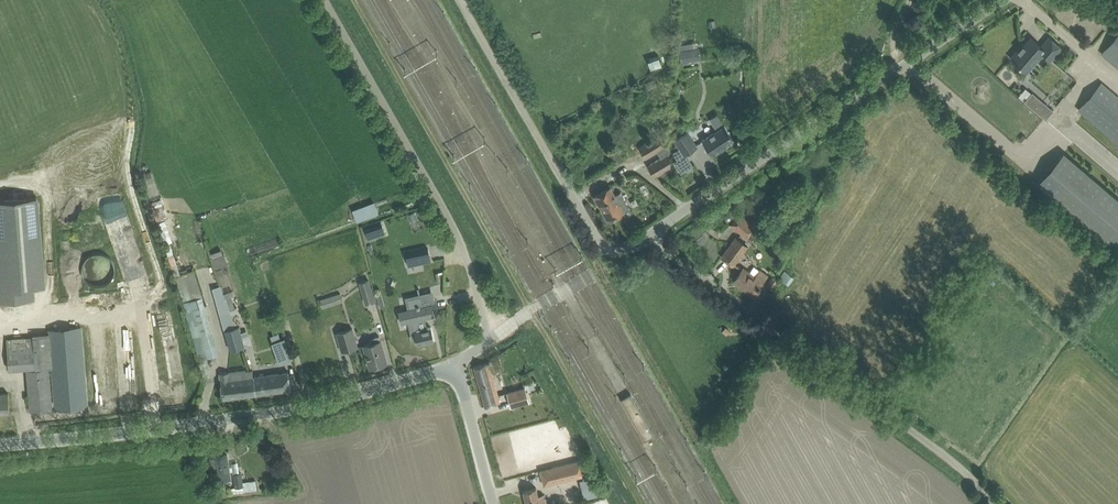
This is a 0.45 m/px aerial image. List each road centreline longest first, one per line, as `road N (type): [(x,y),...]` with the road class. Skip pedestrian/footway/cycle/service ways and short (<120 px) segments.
road 1 (unclassified): [(0,444),(332,402),(457,366)]
road 2 (unclassified): [(990,503),(920,440),(648,237)]
road 3 (unclassified): [(648,237),(1002,0)]
road 4 (unclassified): [(457,366),(488,343),(464,250),(325,0)]
road 5 (unclassified): [(462,0),(599,239),(617,251),(648,237)]
road 6 (unclassified): [(492,503),(457,366)]

